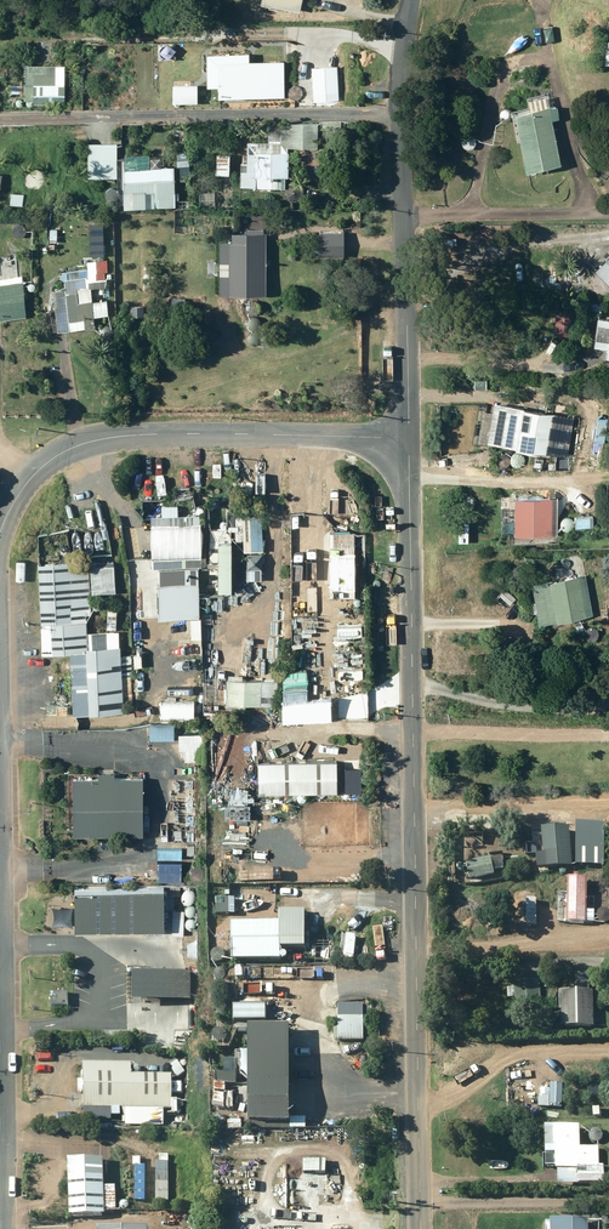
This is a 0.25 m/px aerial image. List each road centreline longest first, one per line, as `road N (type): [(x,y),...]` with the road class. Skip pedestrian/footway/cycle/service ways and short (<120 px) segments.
road 1 (unclassified): [(409,441),(421,1228)]
road 2 (unclassified): [(0,525),(27,479),(94,440),(133,433),(409,441)]
road 3 (unclassified): [(411,0),(400,99),(409,441)]

